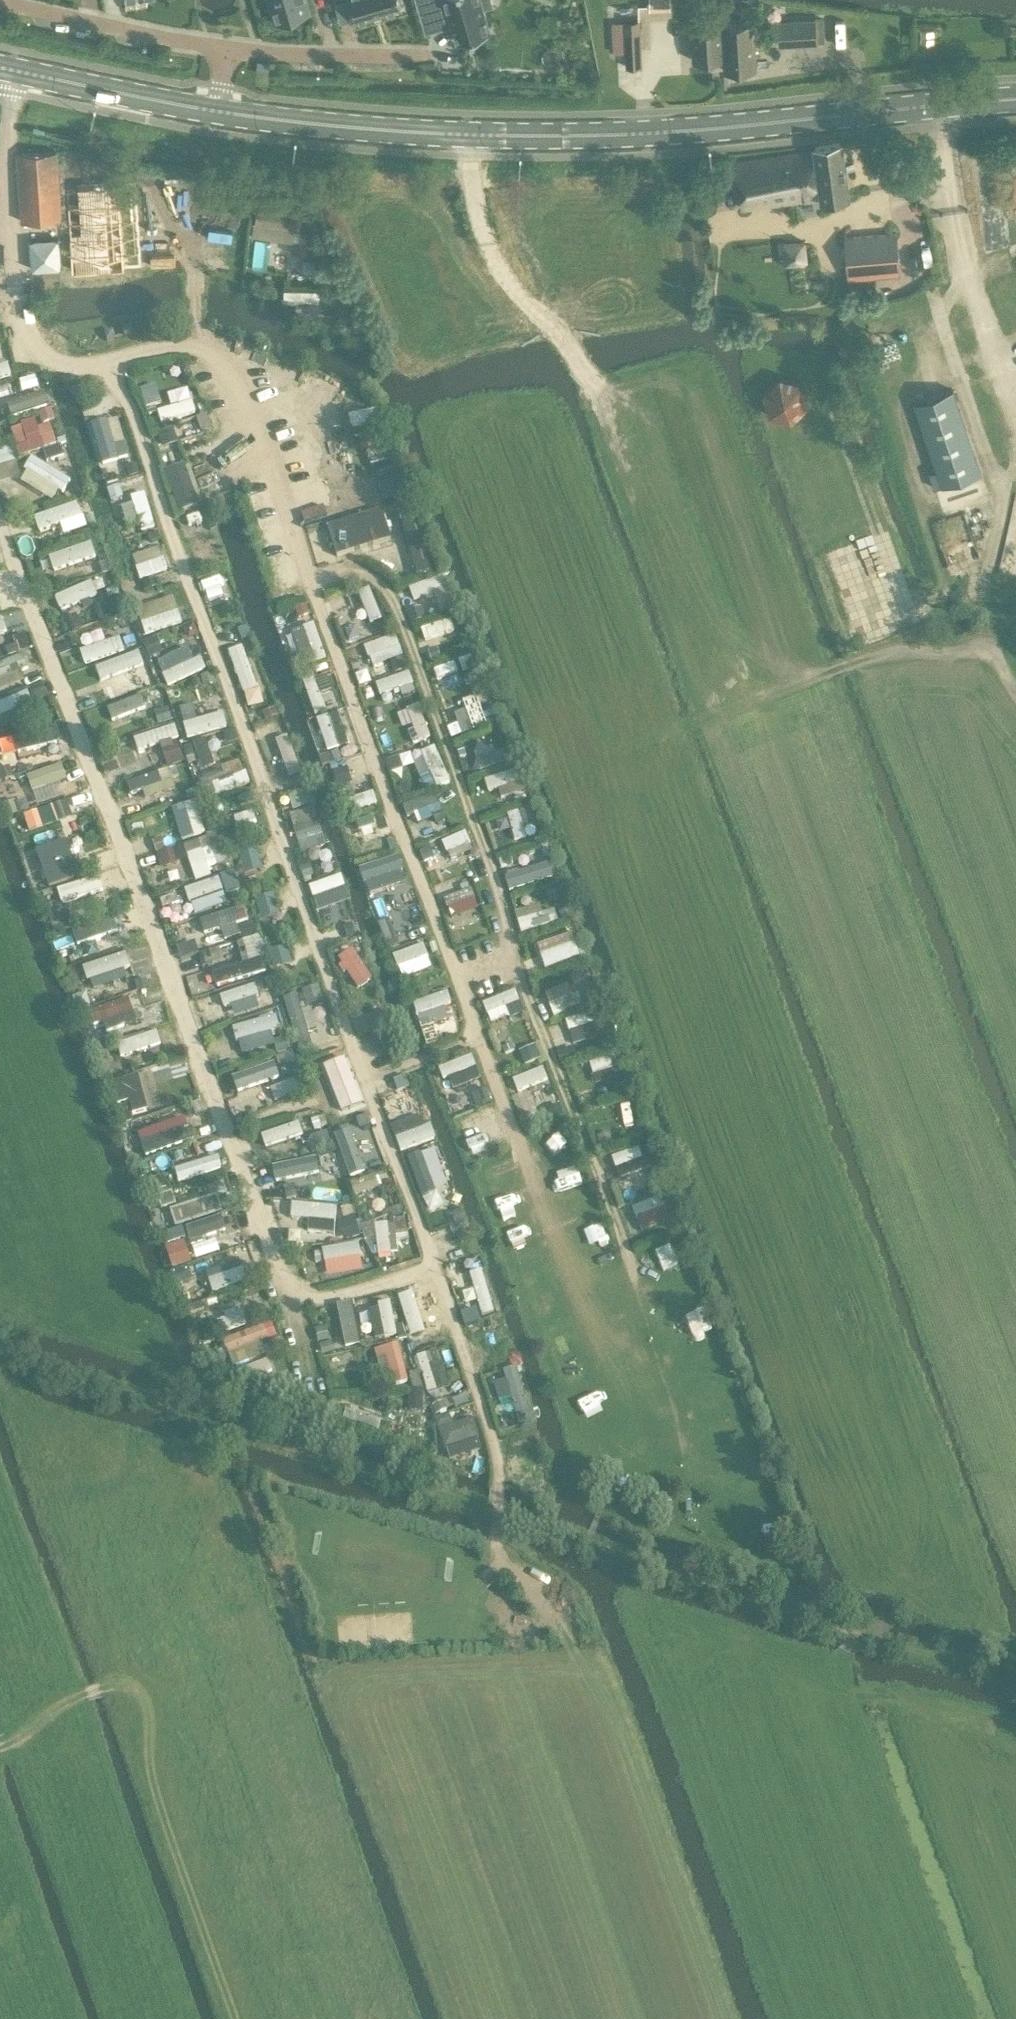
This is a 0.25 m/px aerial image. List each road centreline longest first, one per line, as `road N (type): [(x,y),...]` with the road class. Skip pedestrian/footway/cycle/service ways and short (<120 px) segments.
road 1 (track): [(735,696),(653,746),(911,1474),(918,1552),(892,1609),(842,1658),(823,1693)]
road 2 (track): [(1015,1682),(0,1356)]
road 3 (track): [(474,135),(476,207),(495,257),(595,386),(735,696),(892,645),(931,658),(980,640),(1004,659),(1015,684)]
road 4 (primary): [(1015,100),(651,132),(474,135),(214,111)]
road 5 (track): [(978,590),(1001,511),(972,411),(940,106)]
road 6 (residential): [(226,51),(0,2)]
road 7 (primary): [(214,111),(0,66)]
road 8 (residential): [(430,56),(226,51)]
road 9 (track): [(496,1543),(500,1559),(574,1648)]

